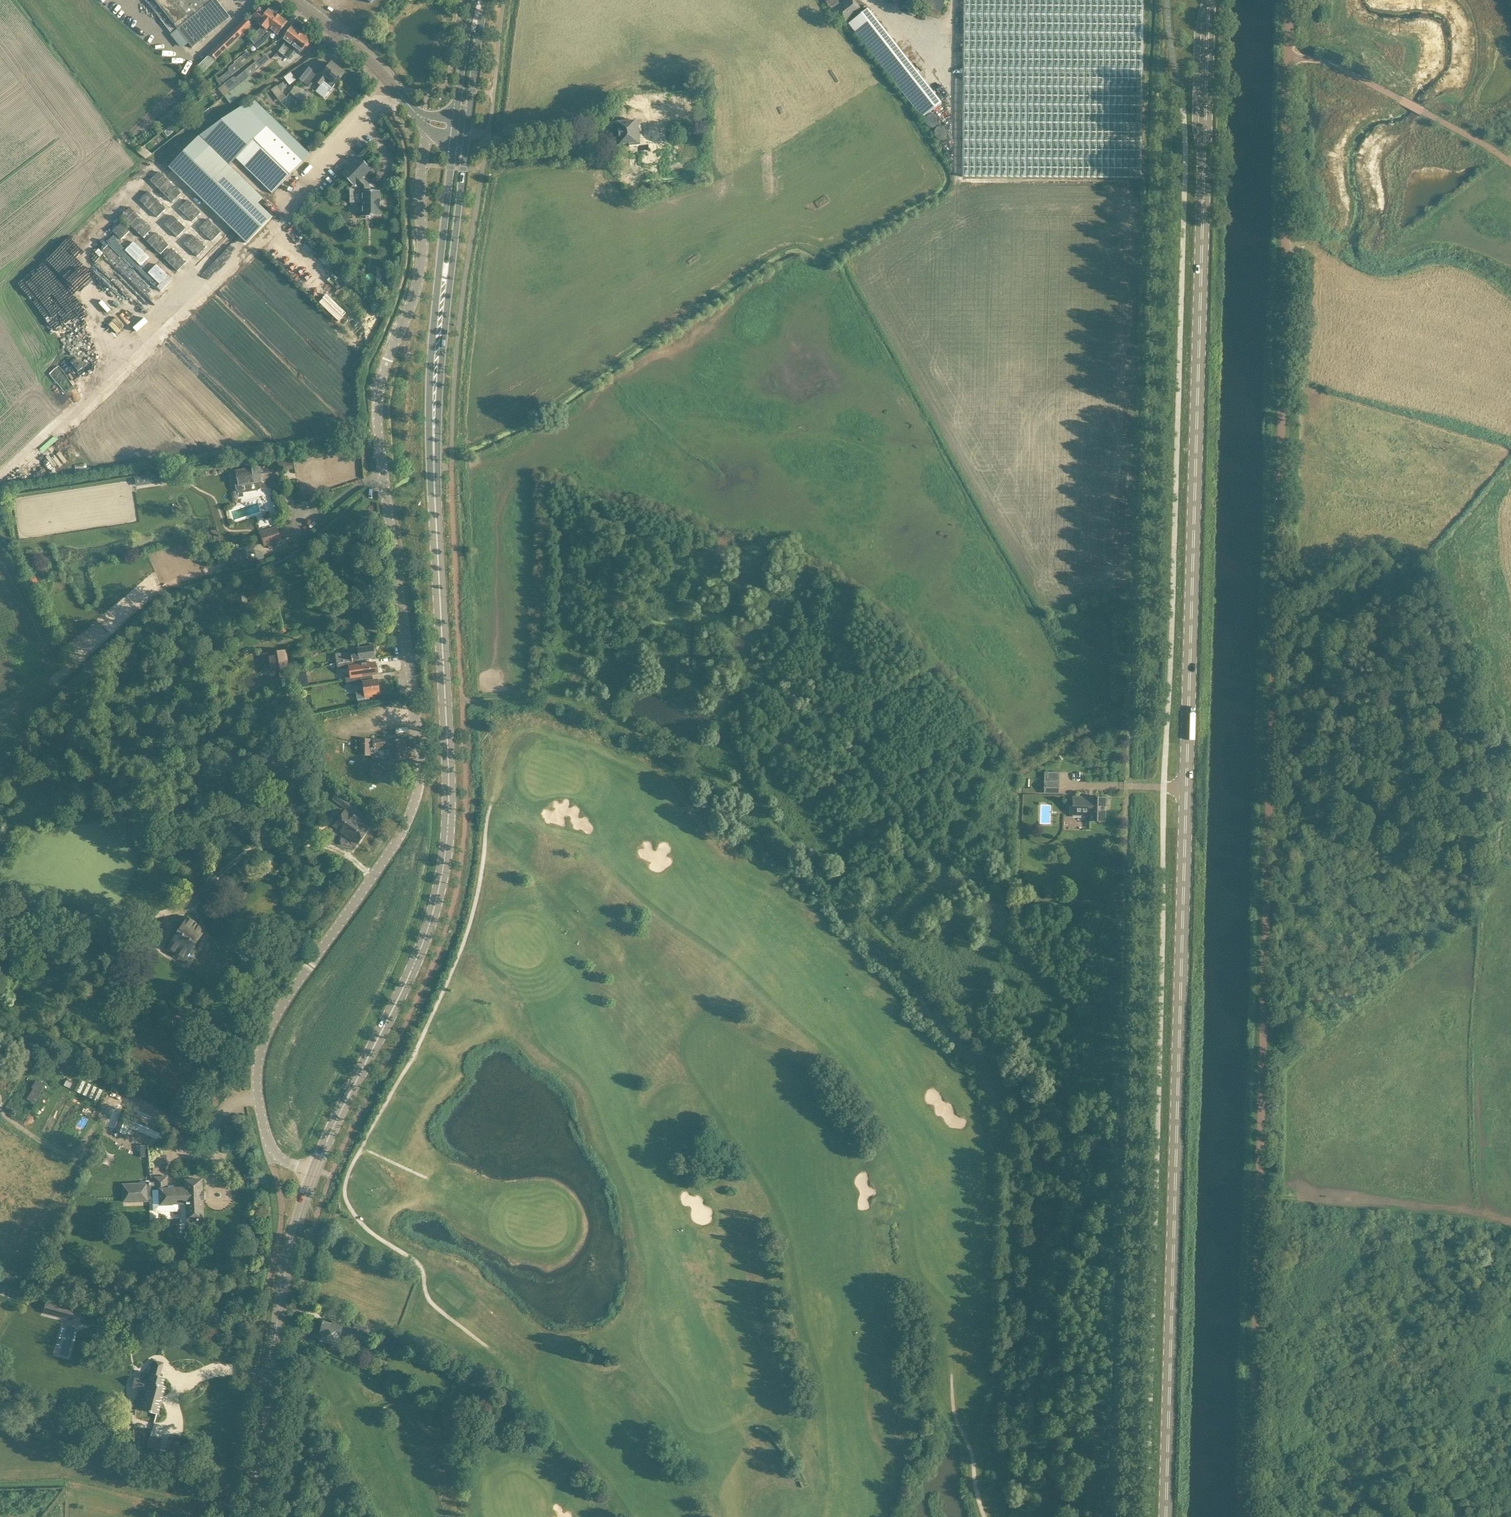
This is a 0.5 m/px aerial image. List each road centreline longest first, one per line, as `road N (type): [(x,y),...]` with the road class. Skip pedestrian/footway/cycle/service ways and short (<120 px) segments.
road 1 (secondary): [(1166,1516),(1209,0)]
road 2 (unclassified): [(1250,1516),(1289,0)]
road 3 (unclassified): [(312,1173),(280,1157),(268,1140),(259,1055),(266,1033),(407,823),(422,763),(377,407),(420,272),(424,114)]
road 4 (tertiary): [(312,1173),(416,949),(437,873),(446,775),(435,395),(458,130)]
road 5 (track): [(0,478),(273,227),(395,85)]
road 6 (tertiary): [(245,1516),(278,1294),(312,1173)]
road 7 (unclassified): [(424,114),(290,0)]
road 8 (tertiary): [(458,130),(480,0)]

